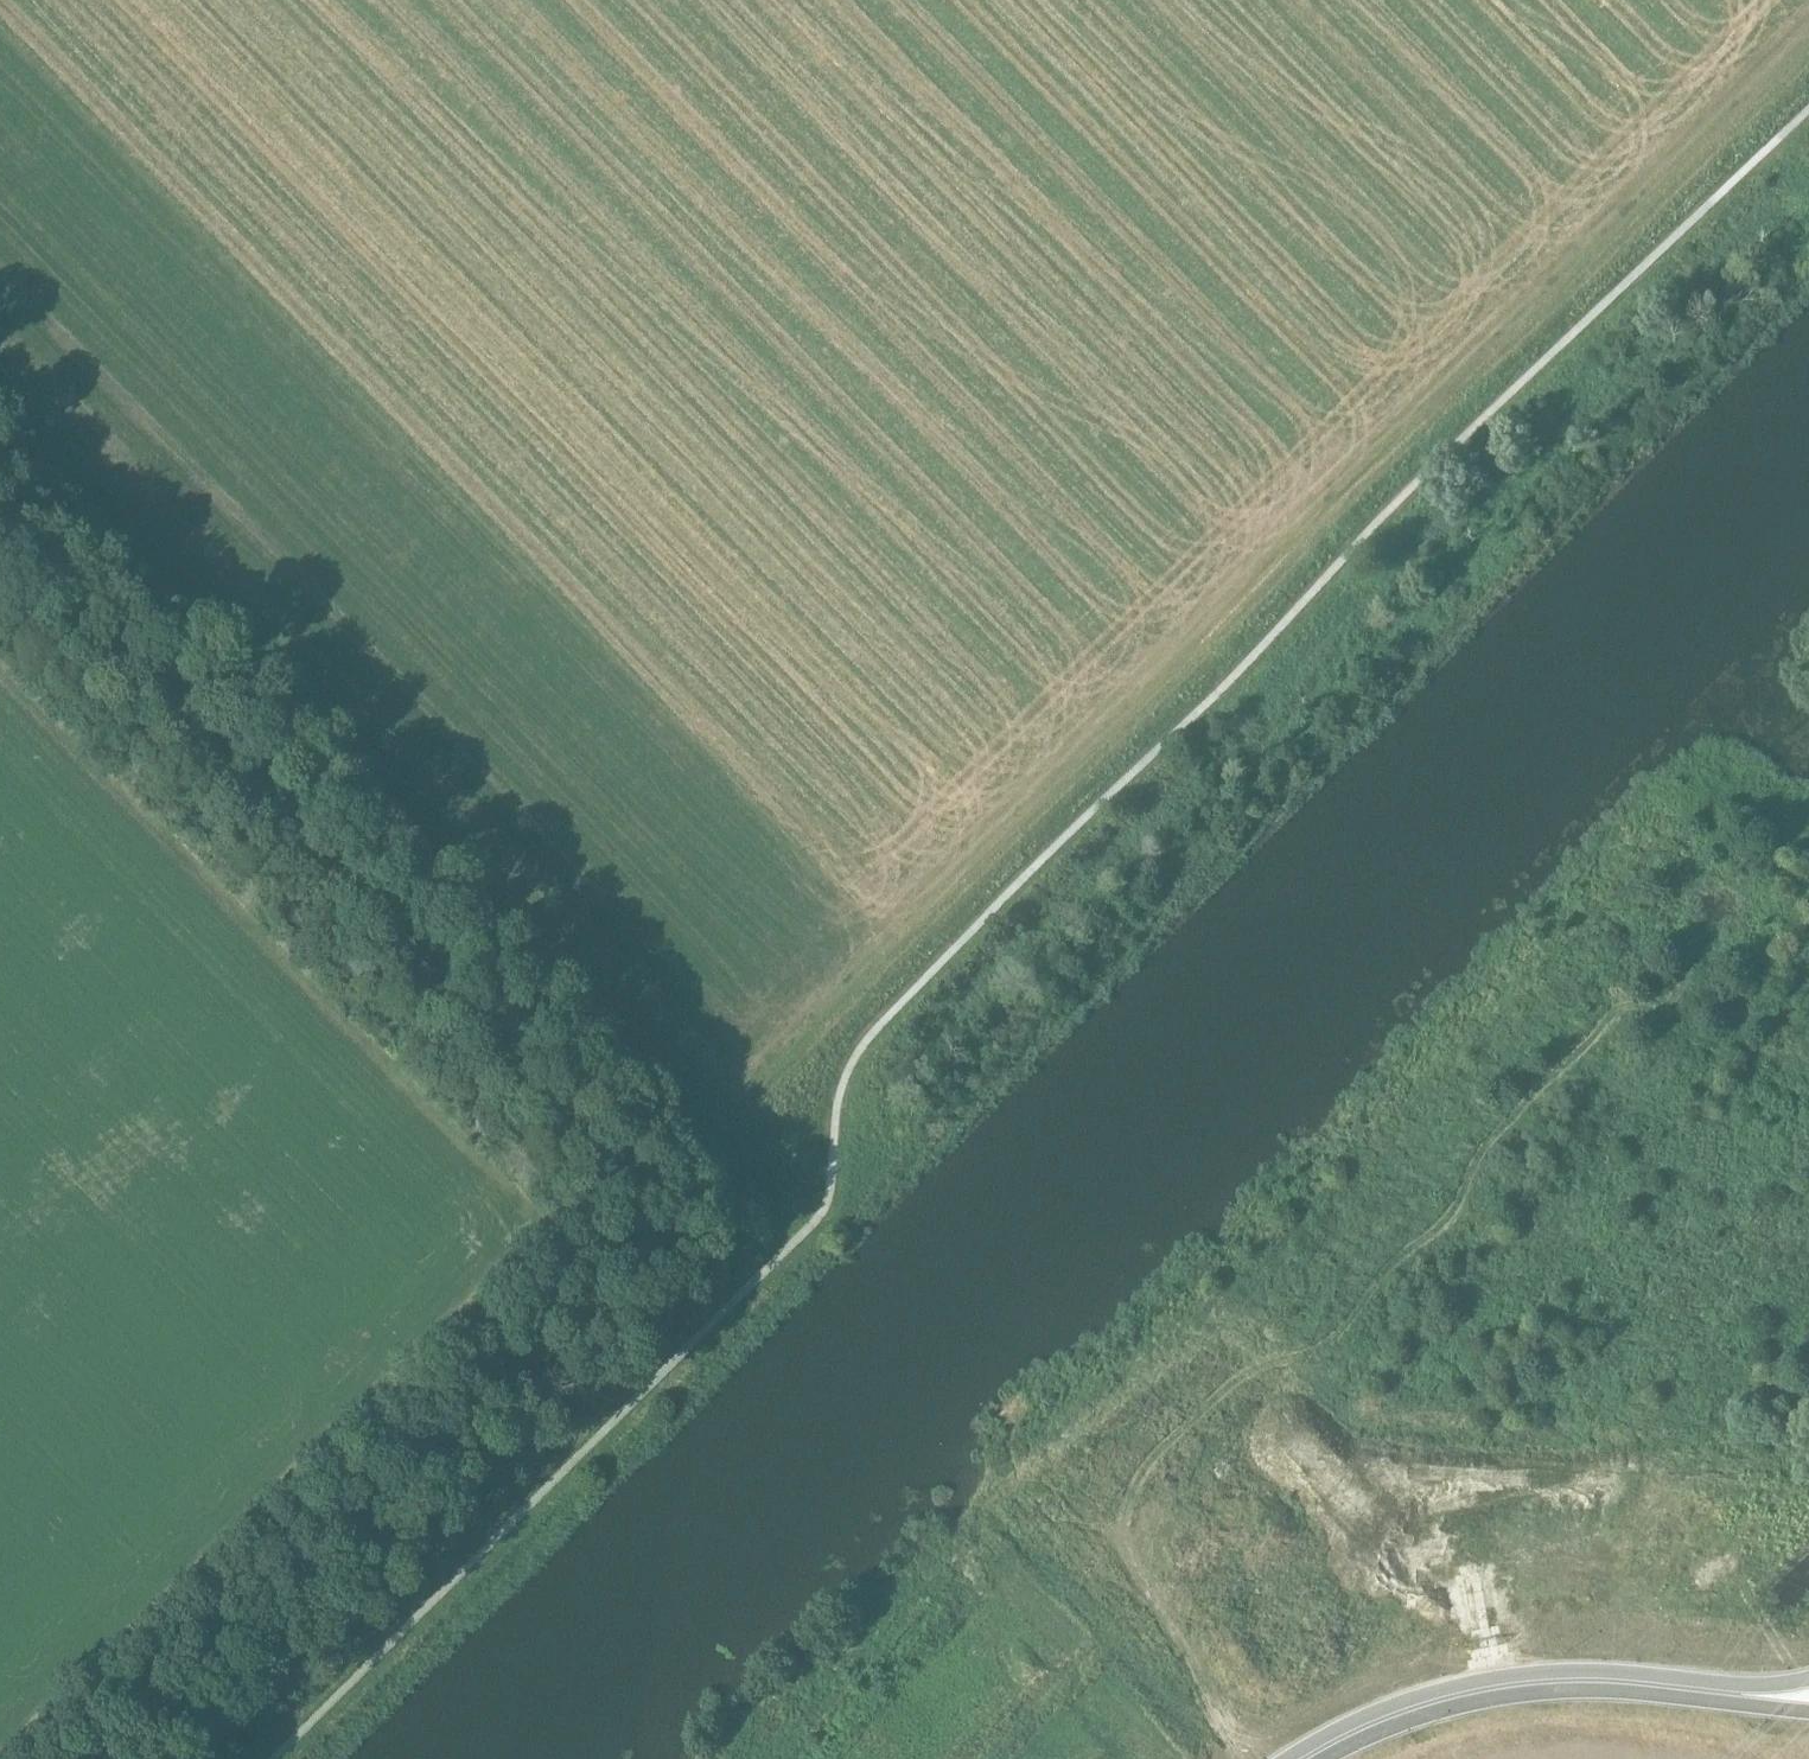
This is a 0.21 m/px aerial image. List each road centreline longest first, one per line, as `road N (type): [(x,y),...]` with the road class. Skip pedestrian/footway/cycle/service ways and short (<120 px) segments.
road 1 (tertiary): [(1772,1702),(1543,1684),(1406,1713),(1308,1758)]

